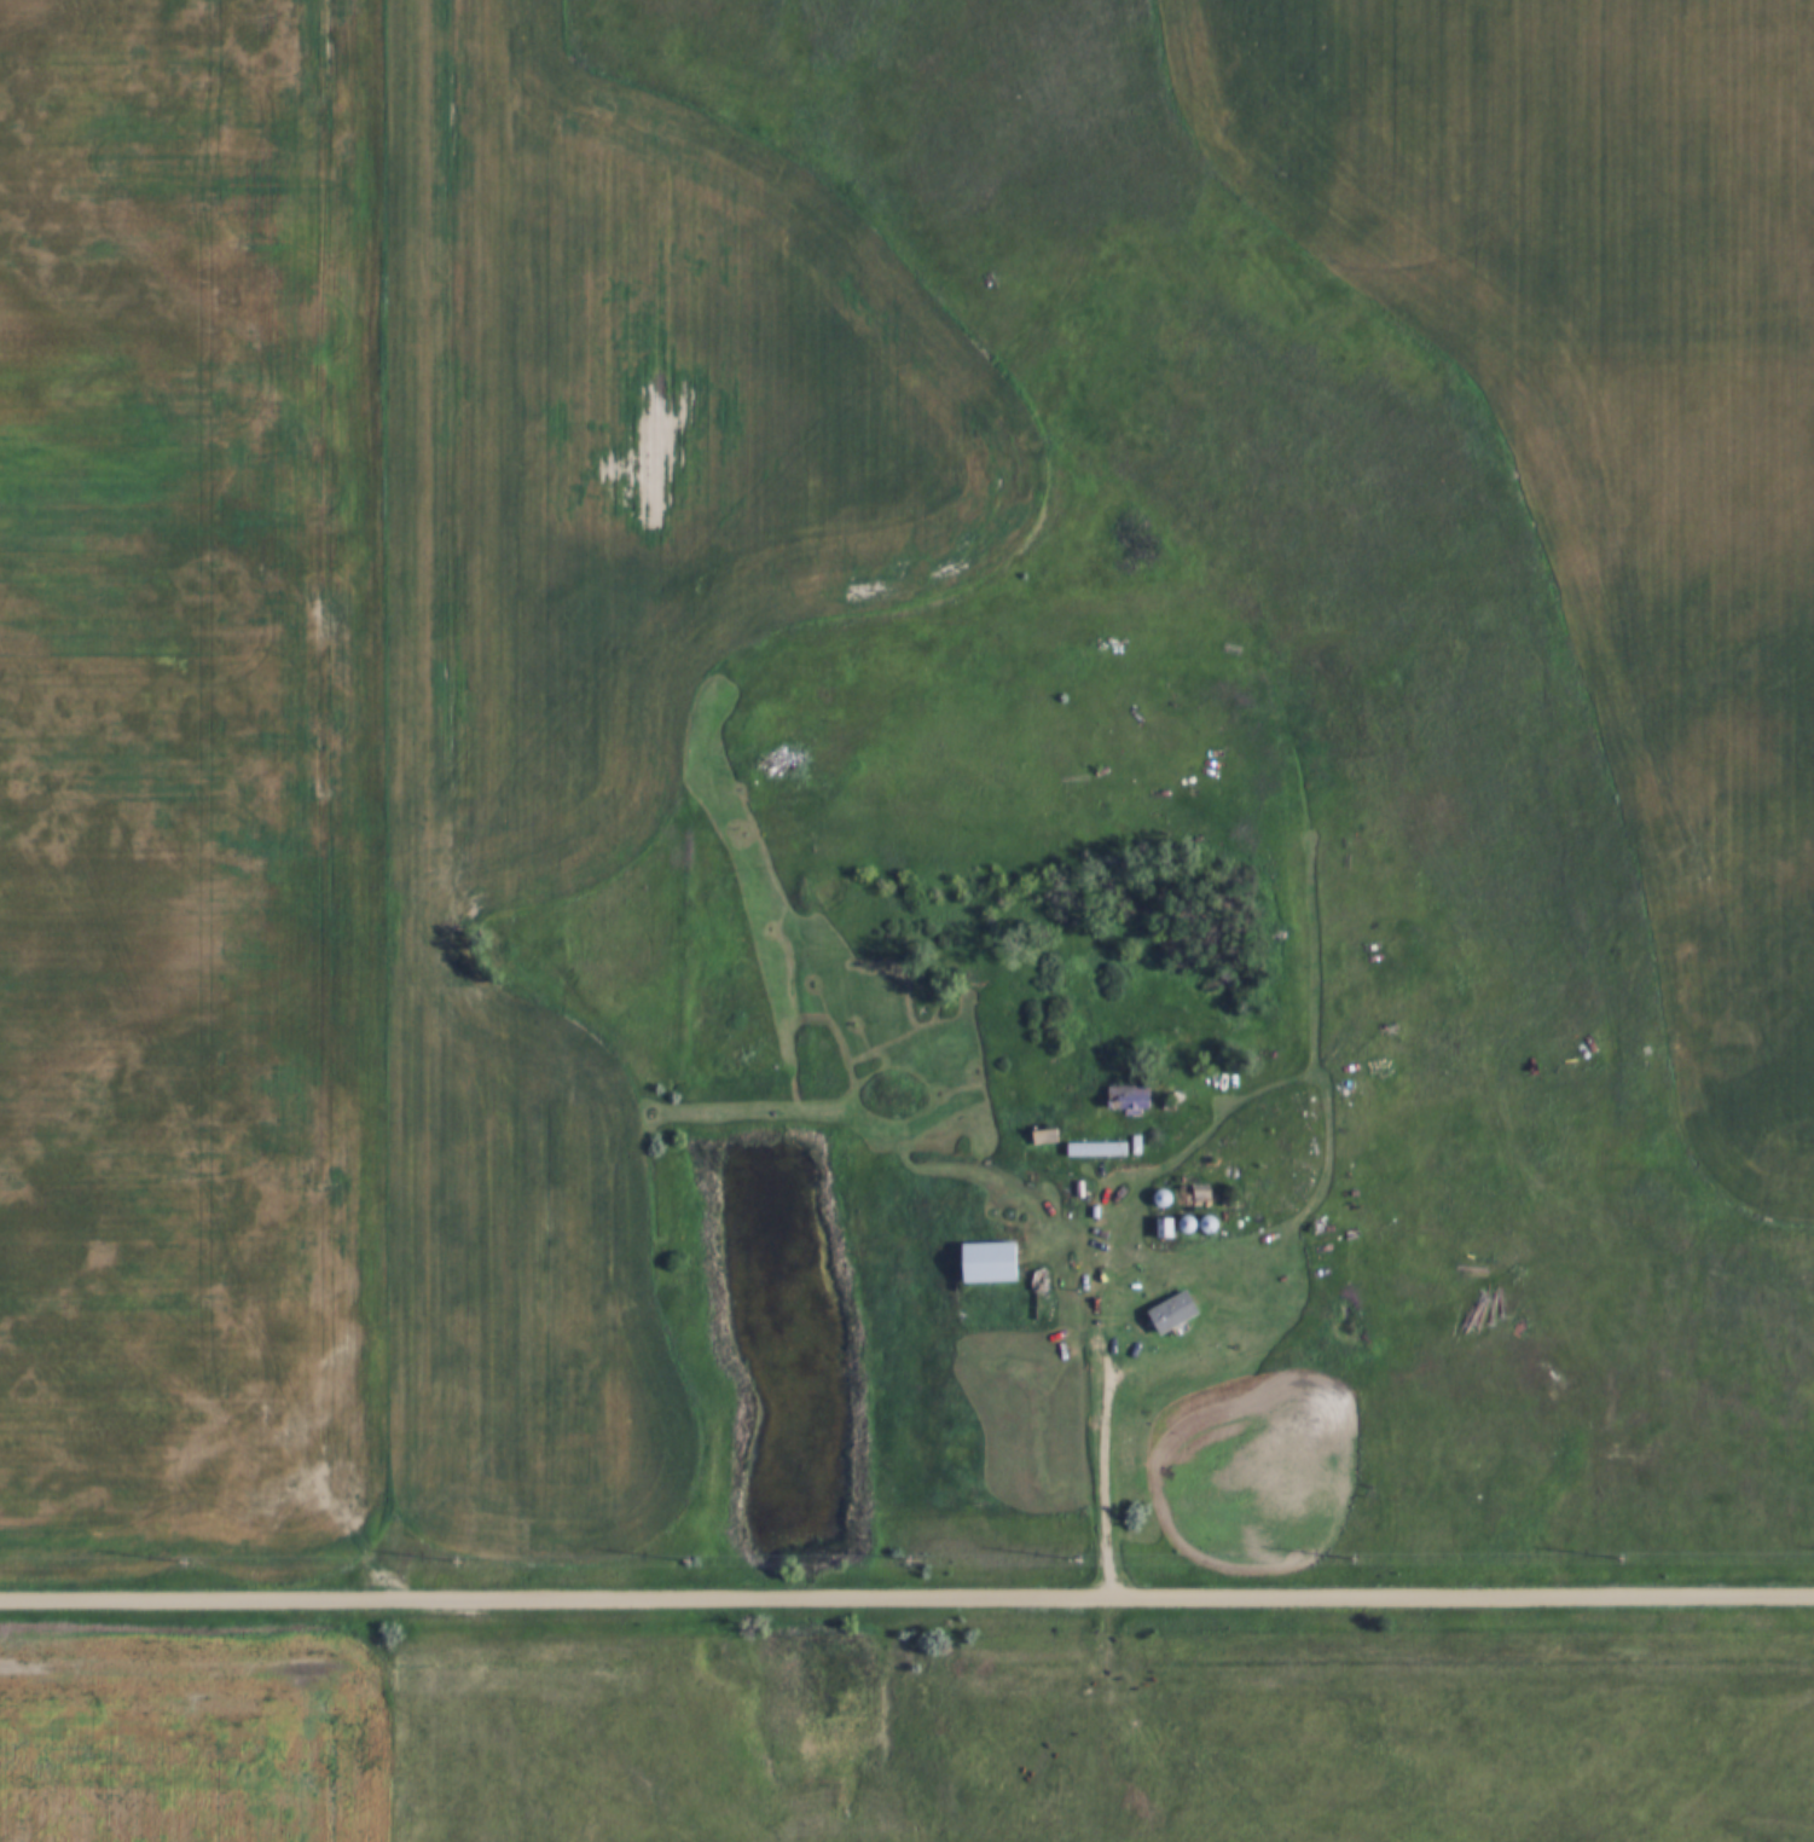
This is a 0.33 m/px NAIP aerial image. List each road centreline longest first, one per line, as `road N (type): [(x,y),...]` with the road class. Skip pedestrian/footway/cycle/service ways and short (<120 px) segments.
road 1 (residential): [(0,1600),(1813,1593)]
road 2 (track): [(389,1599),(394,529),(406,0)]

